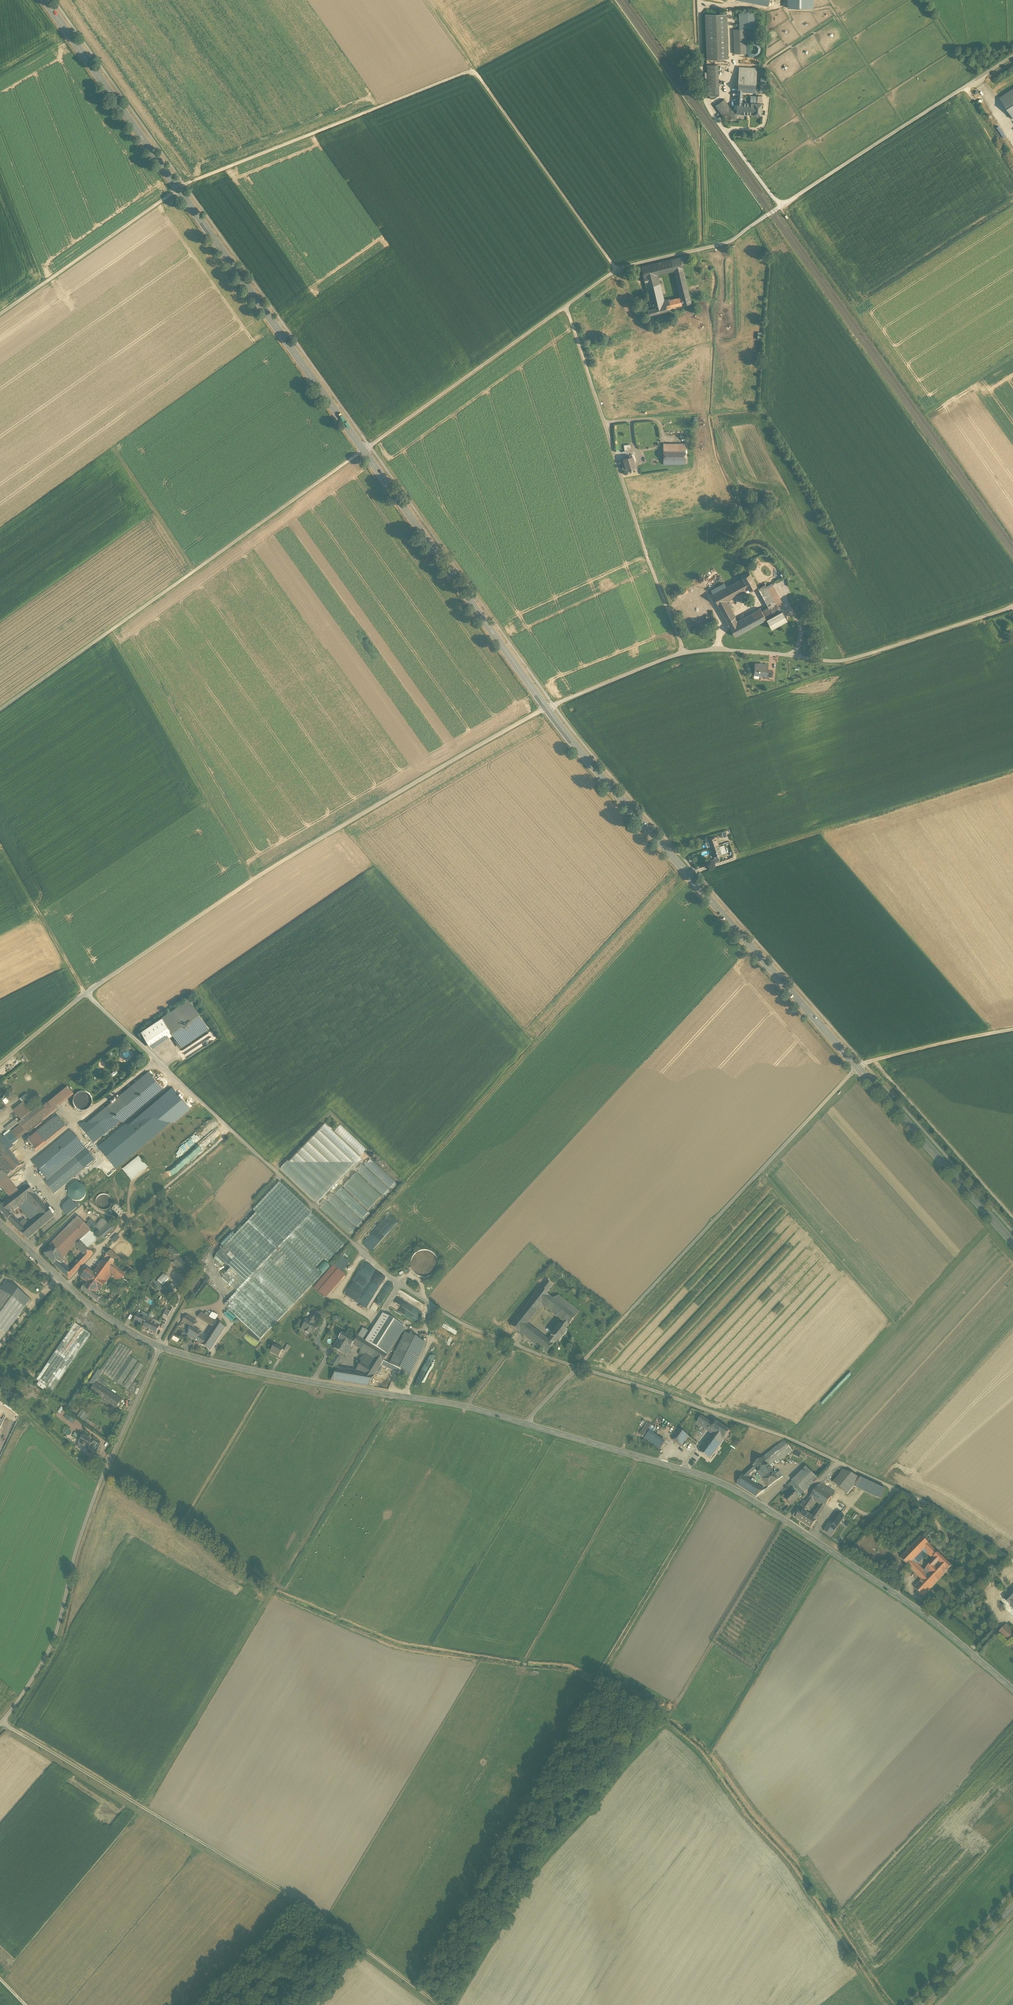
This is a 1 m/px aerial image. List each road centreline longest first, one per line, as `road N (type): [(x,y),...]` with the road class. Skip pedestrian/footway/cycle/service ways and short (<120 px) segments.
road 1 (track): [(615,270),(471,70),(184,184),(0,314)]
road 2 (tertiary): [(1012,1690),(895,1595),(734,1490),(524,1424)]
road 3 (primary): [(45,0),(363,450)]
road 4 (unclassified): [(546,707),(258,876),(85,993)]
road 5 (track): [(3,1724),(284,1891),(440,2004)]
road 6 (track): [(394,1396),(145,1808)]
road 7 (unclassified): [(1012,1562),(930,1505),(787,1439),(577,1368)]
road 8 (primary): [(546,707),(858,1065)]
road 9 (unclassified): [(363,450),(0,709)]
road 10 (tertiary): [(466,1407),(175,1353),(66,1287)]
road 11 (unclassified): [(858,1065),(577,1368)]
road 12 (track): [(161,1349),(101,1481),(50,1652),(0,1726)]
road 13 (unclassified): [(684,651),(565,306)]
road 14 (unclassified): [(513,1345),(462,1325),(394,1281),(232,1130)]
road 15 (unclassified): [(1012,607),(844,661),(684,651)]
road 16 (primary): [(363,450),(546,707)]
road 17 (track): [(1012,56),(781,206)]
road 18 (unclassified): [(565,306),(363,450)]
road 19 (unclassified): [(565,306),(615,270),(735,240),(781,206)]
road 20 (primary): [(858,1065),(1012,1245)]
road 21 (track): [(700,0),(703,96),(781,206)]
road 22 (unclassified): [(232,1130),(66,1287)]
road 23 (unclassified): [(232,1130),(85,993)]
road 24 (track): [(0,841),(85,993)]
road 25 (track): [(30,1162),(155,1059)]
road 26 (unclassified): [(1012,1029),(858,1065)]
road 27 (unclassified): [(684,651),(546,707)]
road 28 (tertiary): [(920,2004),(1012,1907)]

